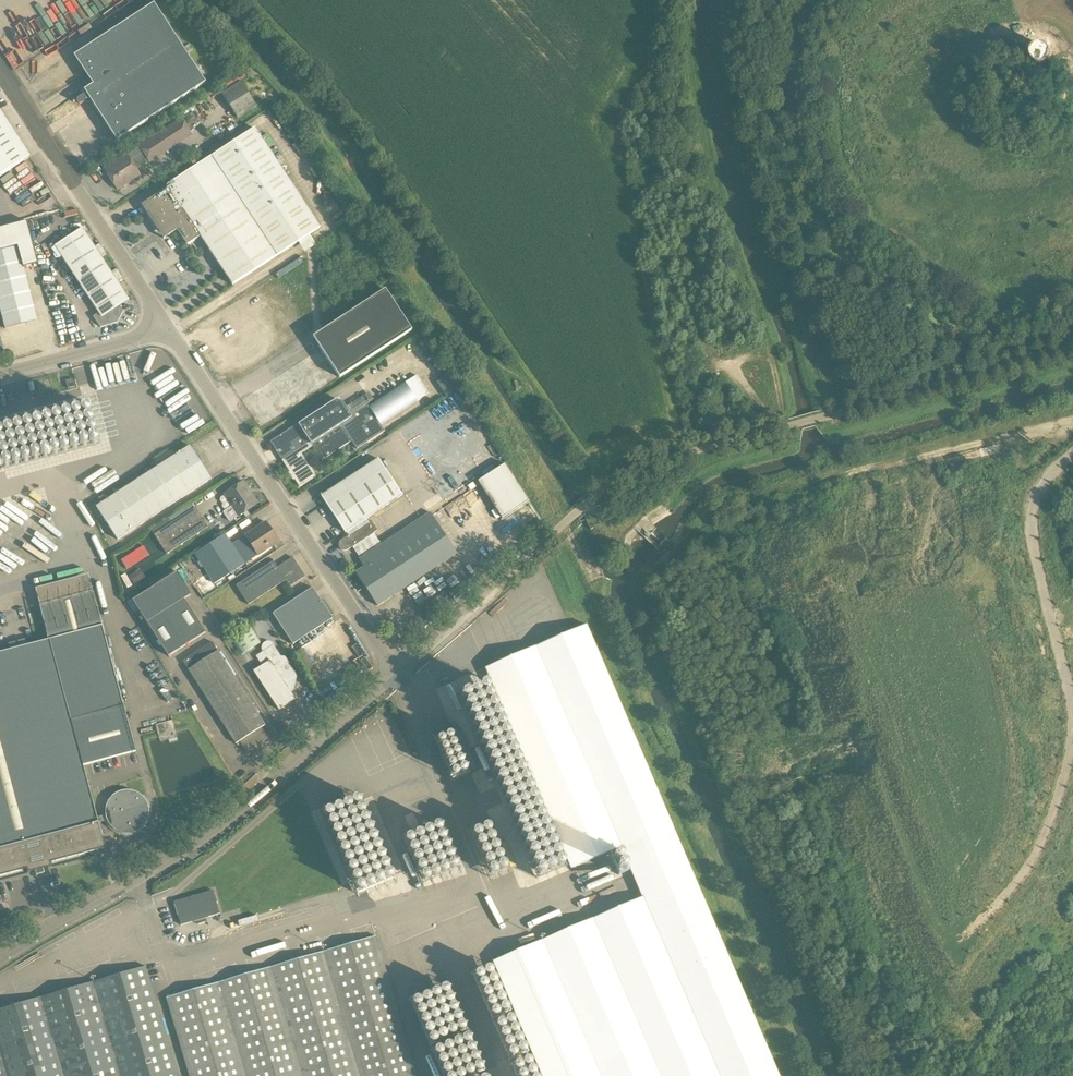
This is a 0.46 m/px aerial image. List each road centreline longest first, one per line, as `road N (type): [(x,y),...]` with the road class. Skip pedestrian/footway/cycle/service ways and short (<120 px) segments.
road 1 (track): [(875,476),(847,473),(733,496),(664,556),(642,602),(841,1075)]
road 2 (unclassified): [(395,673),(632,470),(1072,349)]
road 3 (unclassified): [(0,956),(179,855),(395,673)]
road 4 (unclassified): [(395,673),(163,318)]
road 5 (unclassified): [(163,318),(0,71)]
road 6 (track): [(1072,457),(1045,483),(1029,514),(1072,707)]
road 7 (track): [(1072,739),(1034,858),(957,945)]
road 8 (unclassified): [(0,375),(149,335),(163,318)]

